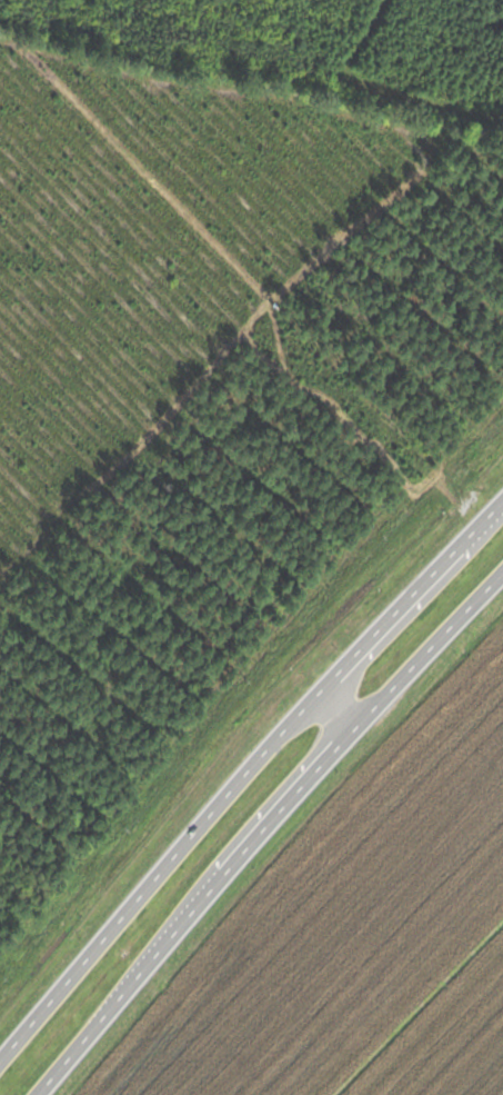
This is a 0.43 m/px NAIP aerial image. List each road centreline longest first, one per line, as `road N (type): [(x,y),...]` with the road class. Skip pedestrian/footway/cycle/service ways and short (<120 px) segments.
road 1 (trunk): [(36,1094),(341,745),(502,576)]
road 2 (trunk): [(310,708),(0,1056)]
road 3 (trunk): [(502,506),(310,708)]

